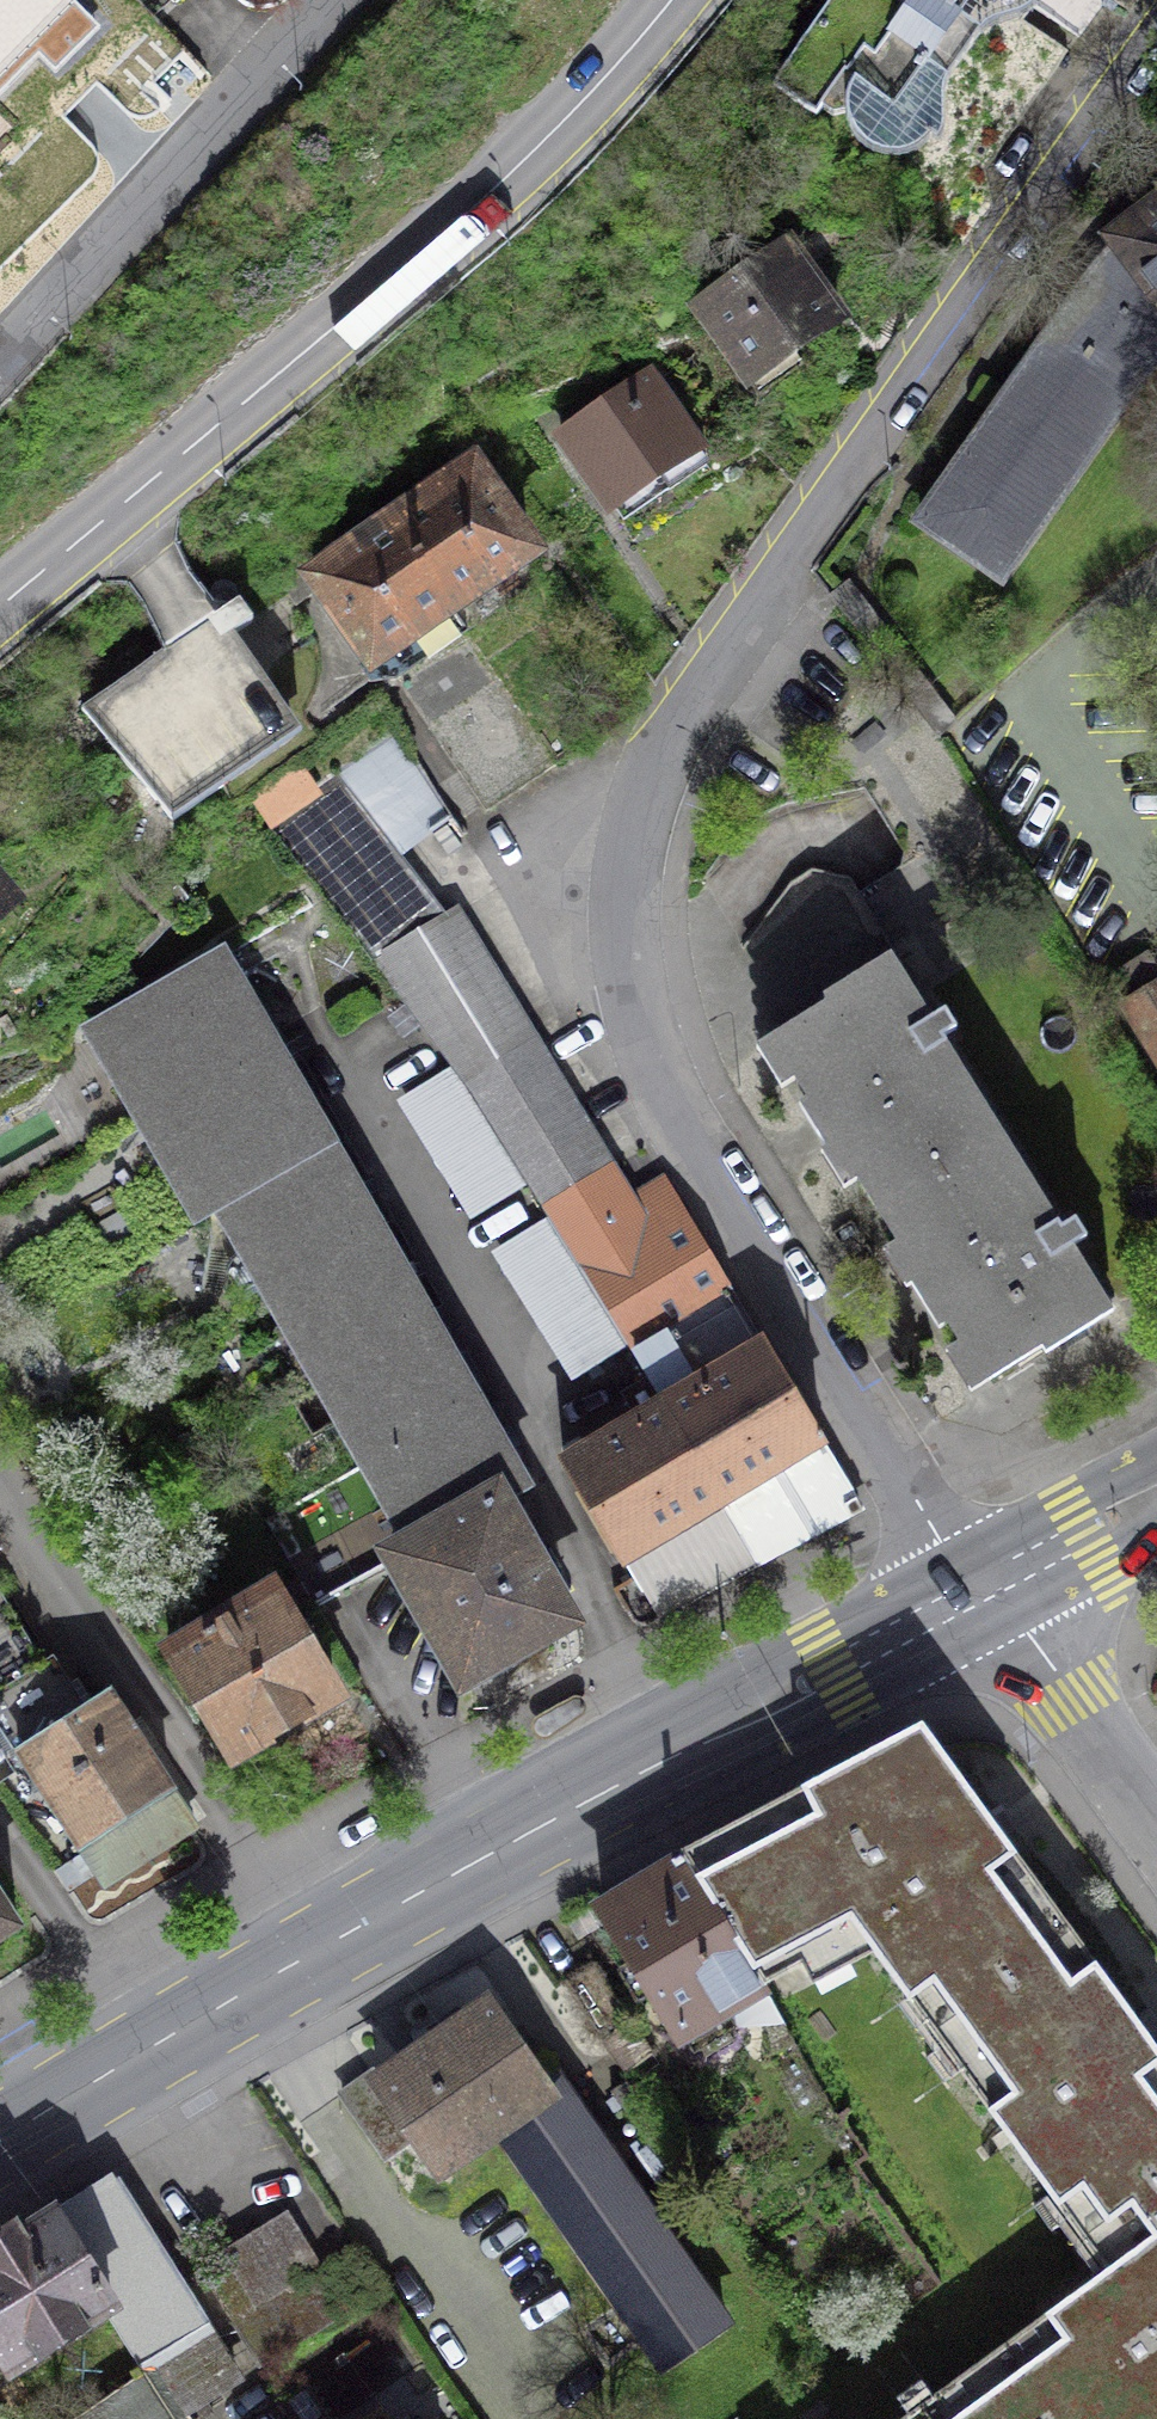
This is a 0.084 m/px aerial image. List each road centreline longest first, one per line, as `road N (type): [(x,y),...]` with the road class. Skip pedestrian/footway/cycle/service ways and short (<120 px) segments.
road 1 (residential): [(983,1586),(941,1542),(657,1062),(635,987),(630,864),(643,786),(708,666),(1156,41)]
road 2 (primary): [(983,1586),(544,1823),(0,2141)]
road 3 (primary): [(0,608),(504,180),(672,0)]
road 4 (residential): [(0,360),(328,0)]
road 5 (residential): [(983,1586),(1028,1632),(1156,1809)]
road 6 (primary): [(1156,1492),(983,1586)]

